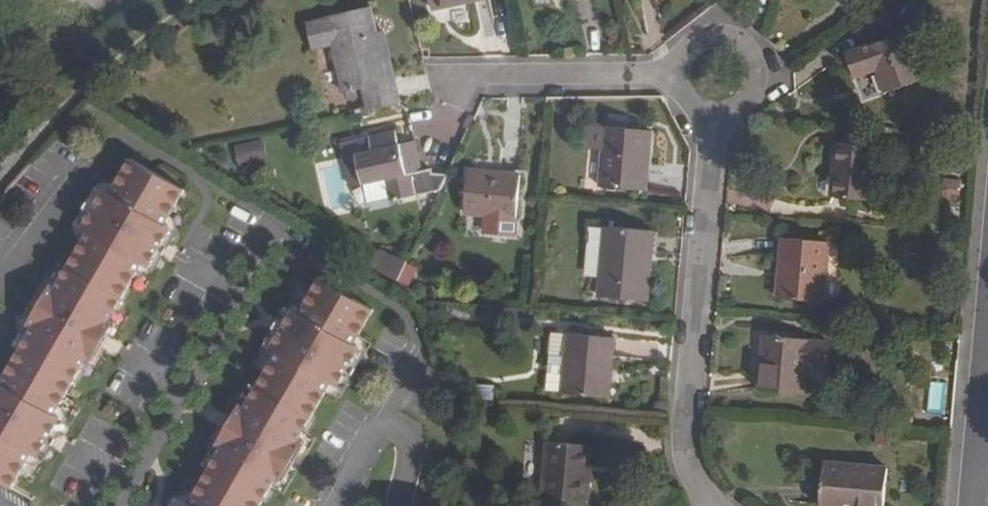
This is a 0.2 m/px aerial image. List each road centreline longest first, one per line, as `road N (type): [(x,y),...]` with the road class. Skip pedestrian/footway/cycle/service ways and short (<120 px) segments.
road 1 (residential): [(700,505),(682,469),(714,78),(440,80)]
road 2 (unclassified): [(970,505),(987,338)]

